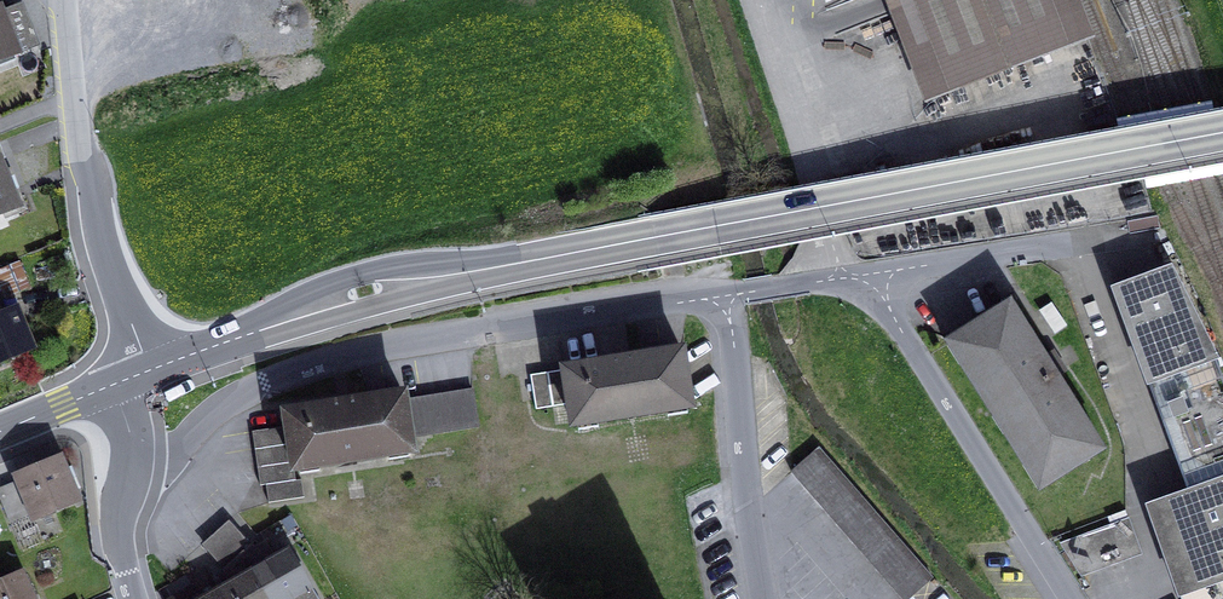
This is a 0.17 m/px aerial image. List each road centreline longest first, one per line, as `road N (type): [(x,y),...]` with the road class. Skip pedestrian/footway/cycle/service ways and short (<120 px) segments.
road 1 (secondary): [(107,389),(231,340),(455,276),(1222,132)]
road 2 (residential): [(728,293),(418,338),(297,367),(215,409),(153,473),(111,480)]
road 3 (residential): [(866,273),(1072,598)]
road 4 (residential): [(728,293),(762,598)]
road 5 (residential): [(107,389),(72,94)]
road 6 (residential): [(1159,229),(866,273)]
road 7 (residential): [(756,0),(813,181),(826,279)]
road 8 (residential): [(111,480),(114,536),(131,598)]

